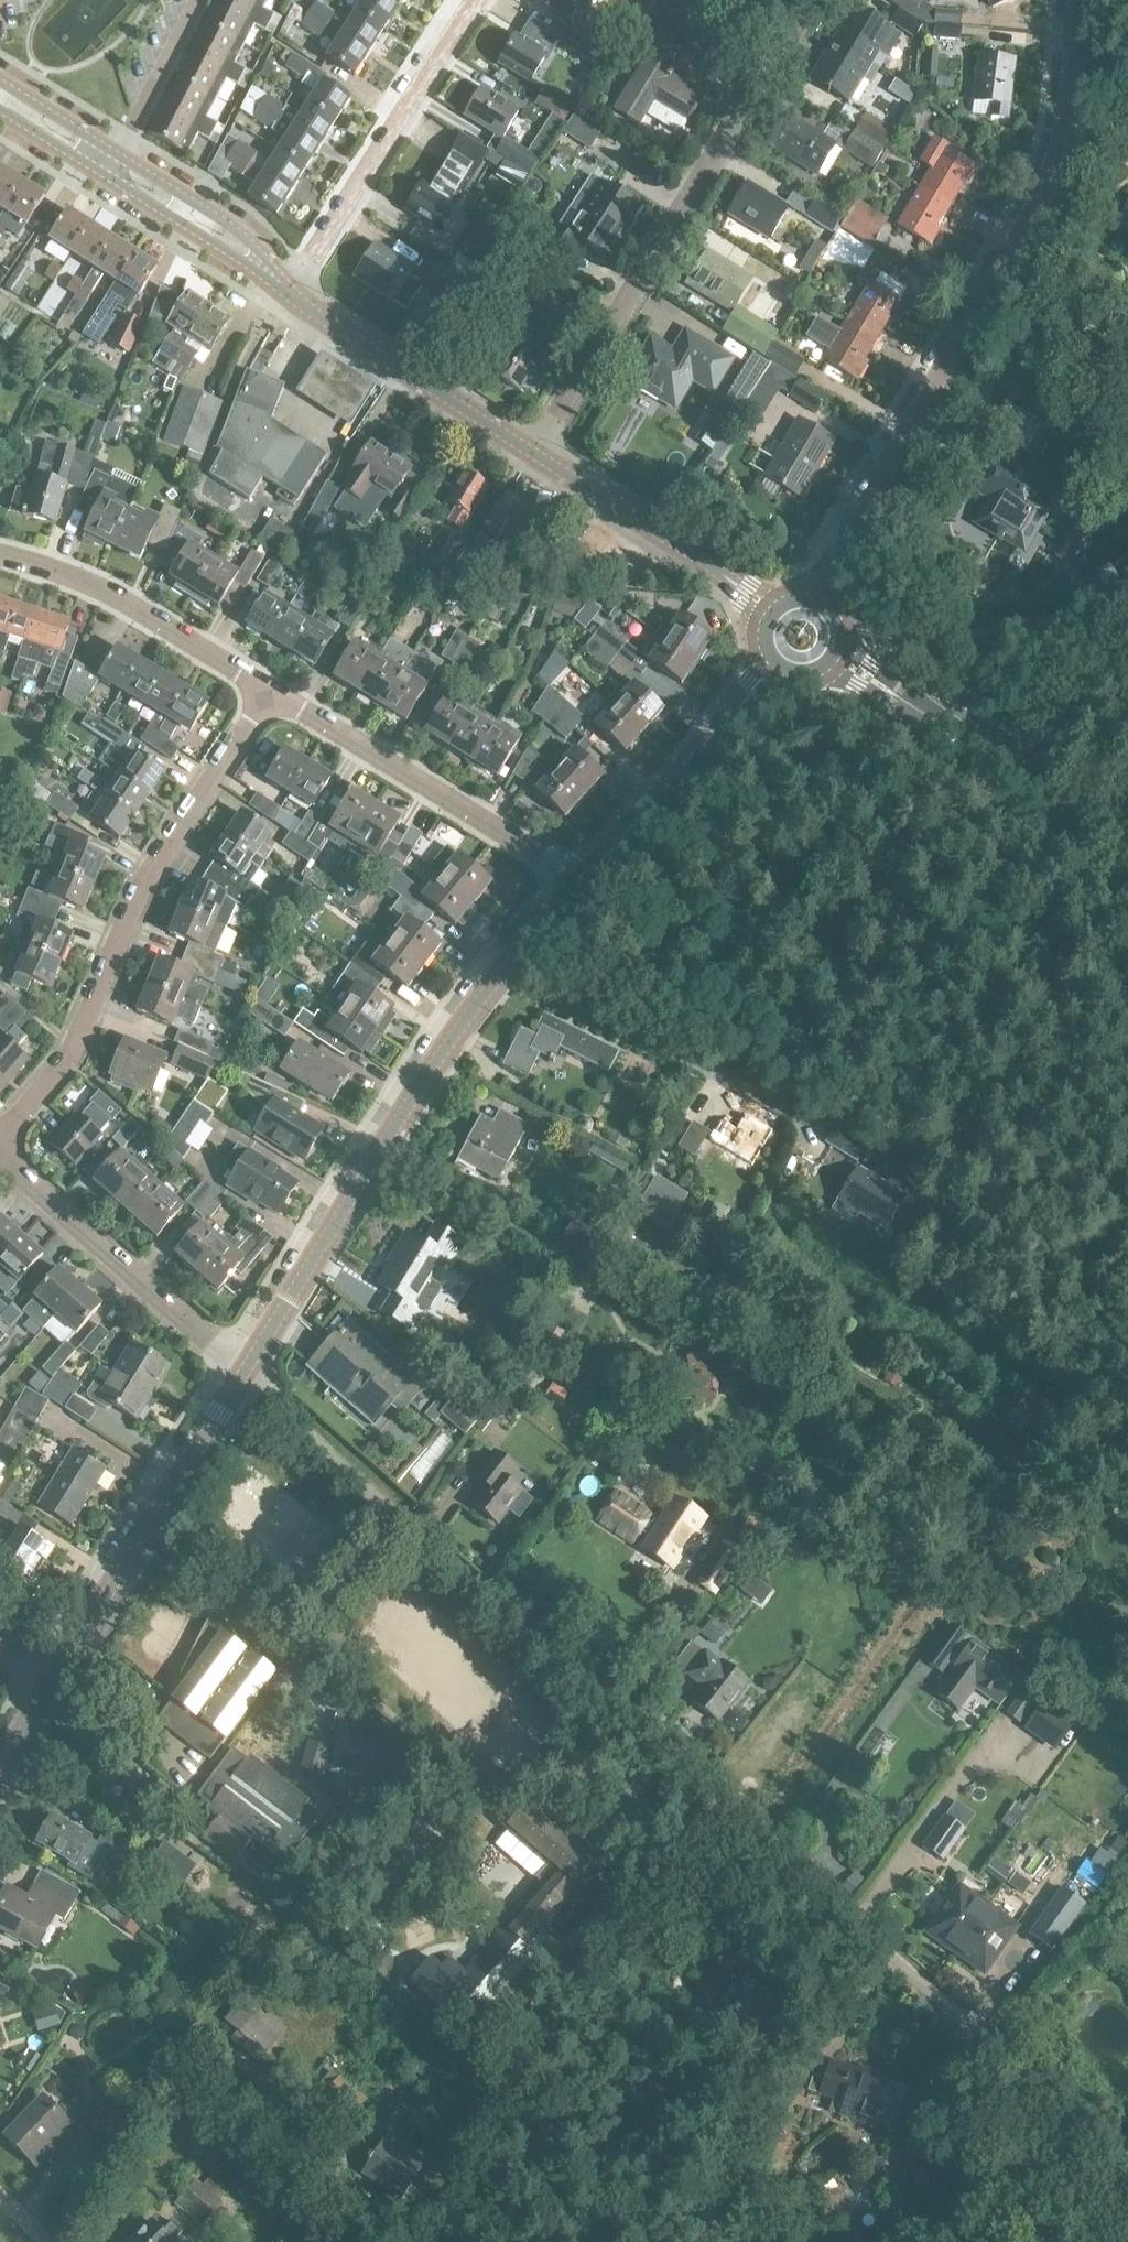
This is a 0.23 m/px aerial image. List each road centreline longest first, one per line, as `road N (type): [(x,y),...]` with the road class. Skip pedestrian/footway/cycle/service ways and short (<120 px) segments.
road 1 (unclassified): [(1127,2161),(566,1663)]
road 2 (residential): [(1032,1515),(375,1158)]
road 3 (residential): [(533,451),(806,0)]
road 4 (residential): [(0,1145),(81,1044),(130,875),(253,694)]
road 5 (residential): [(566,1663),(246,1372)]
road 6 (unclassified): [(847,536),(1046,204)]
road 7 (residential): [(581,883),(253,694)]
road 8 (unclassified): [(53,1683),(246,1372)]
road 9 (residential): [(290,292),(475,0)]
road 10 (unclassified): [(375,1158),(492,985),(581,883)]
road 11 (residential): [(246,1372),(0,1153)]
road 12 (secondary): [(533,451),(290,292)]
road 13 (residential): [(253,694),(78,584),(0,557)]
road 14 (unclassified): [(246,1372),(375,1158)]
road 15 (secondary): [(728,576),(533,451)]
road 16 (secondary): [(1127,845),(934,718)]
road 17 (residential): [(1046,204),(1071,149),(1075,0)]
road 18 (secondary): [(262,267),(232,227),(117,155)]
road 19 (secondary): [(105,174),(262,267)]
road 20 (residential): [(614,846),(735,716)]
road 21 (residential): [(117,155),(198,0)]
road 22 (secondary): [(117,155),(0,82)]
road 23 (secondary): [(0,109),(105,174)]

